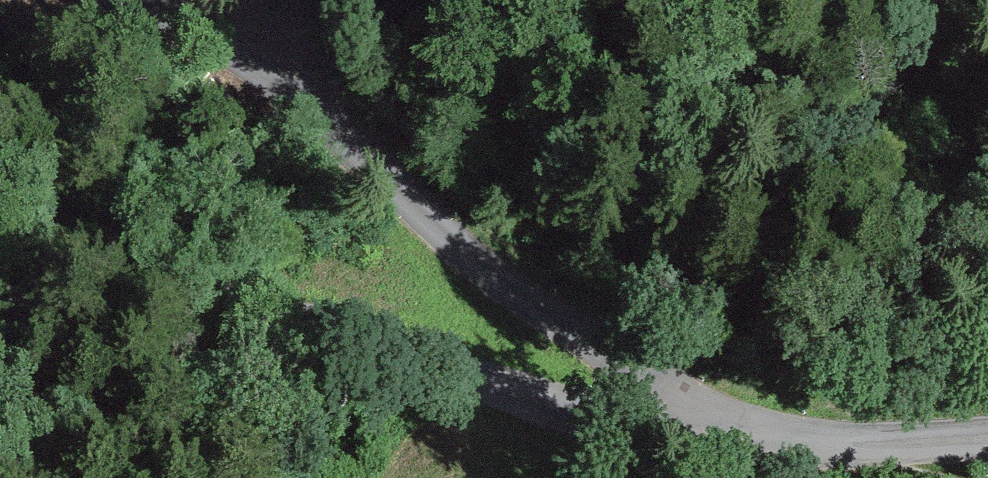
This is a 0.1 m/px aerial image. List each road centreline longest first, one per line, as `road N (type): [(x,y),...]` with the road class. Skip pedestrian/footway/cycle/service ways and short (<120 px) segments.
road 1 (residential): [(0,308),(73,296),(239,304),(692,403)]
road 2 (unclassified): [(692,403),(290,98),(209,44),(119,0)]
road 3 (residential): [(692,403),(768,434),(849,445),(987,431)]

